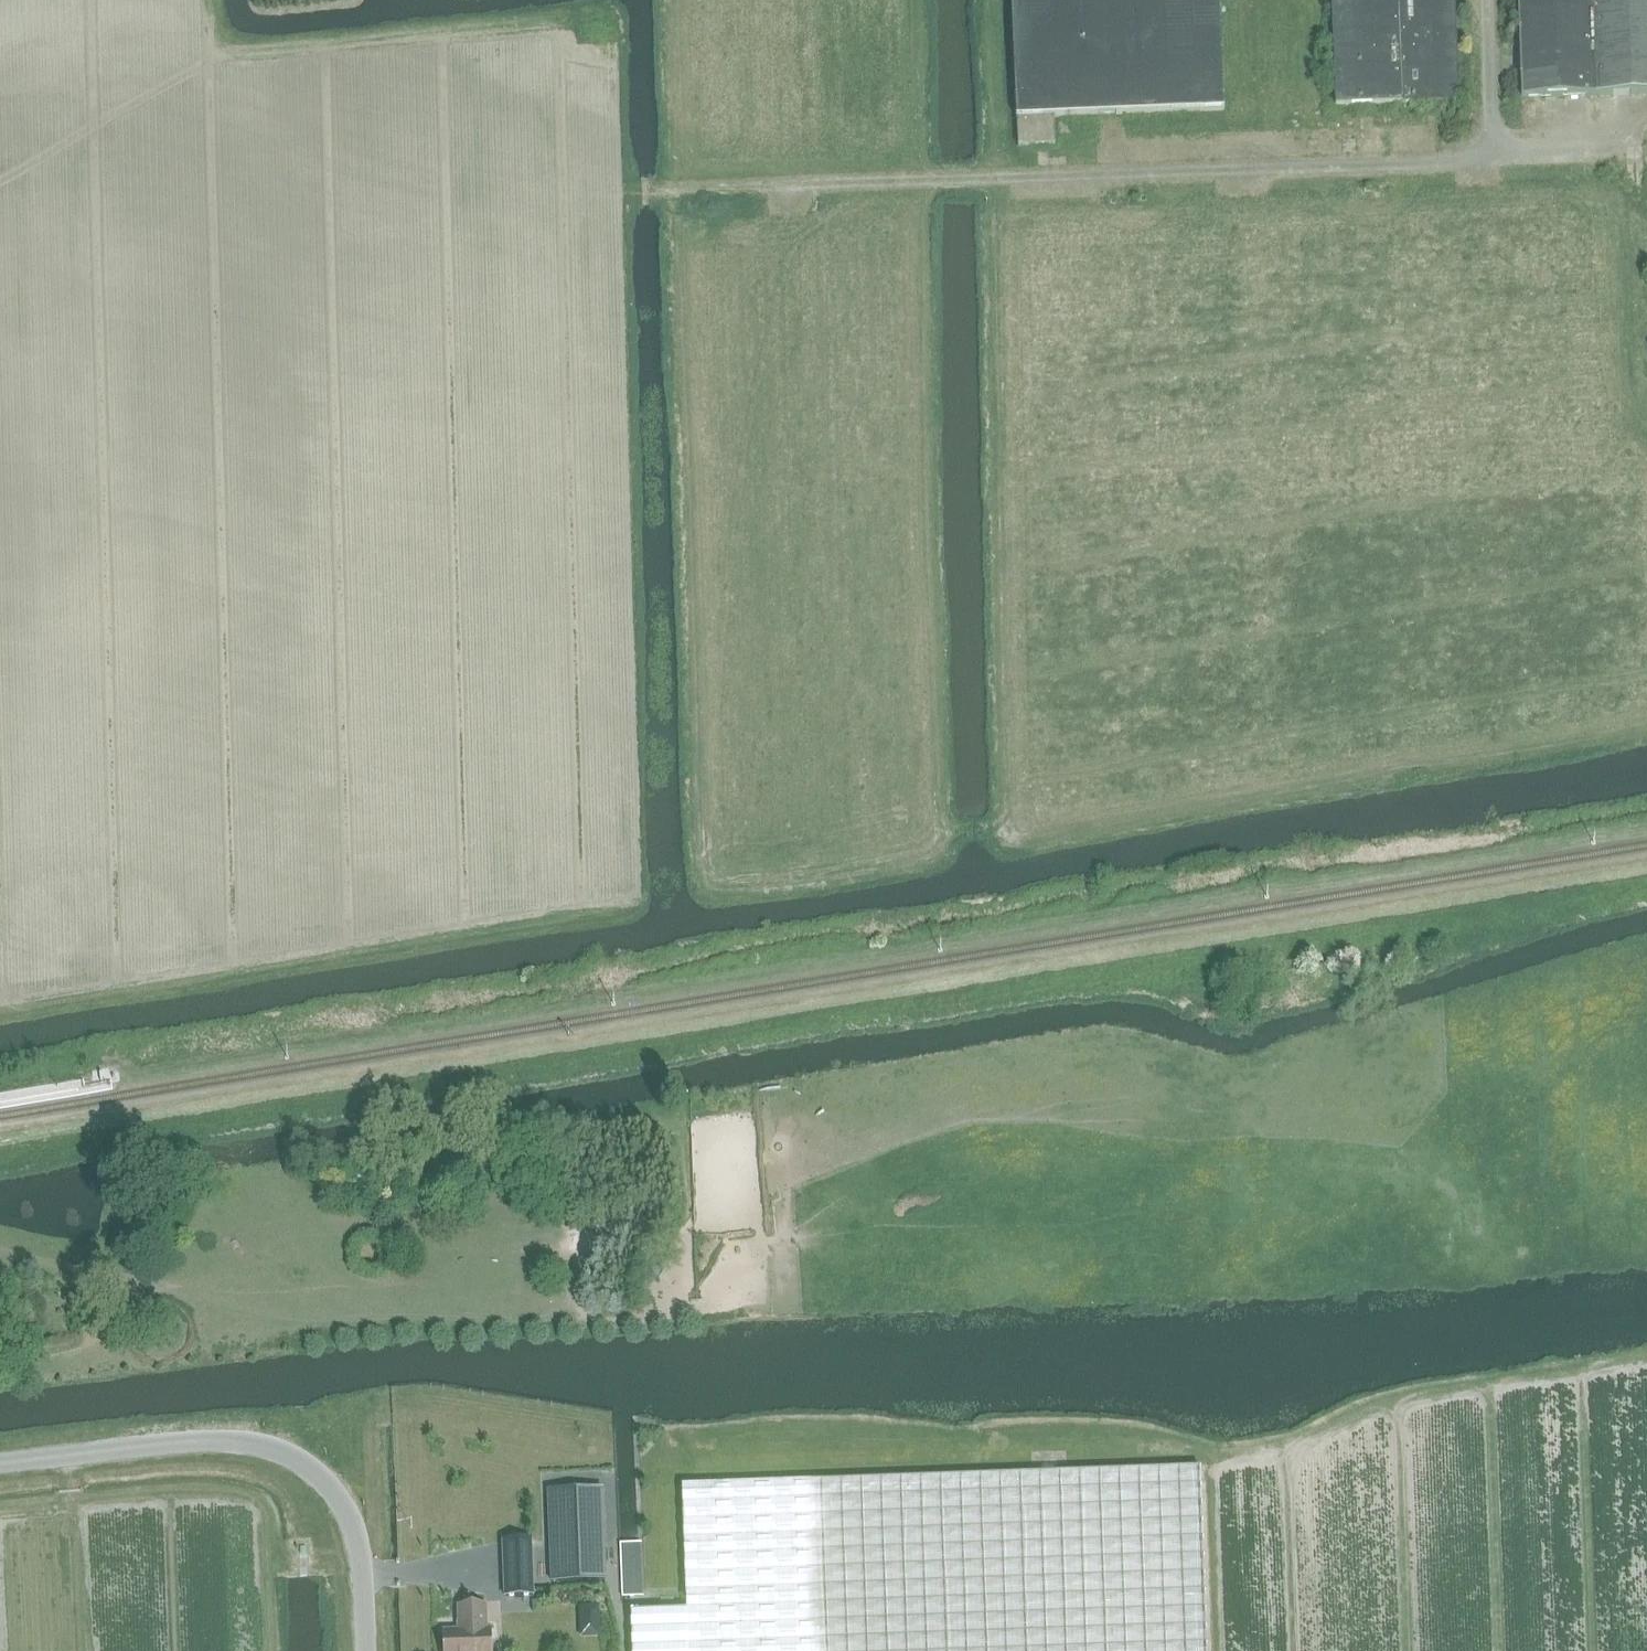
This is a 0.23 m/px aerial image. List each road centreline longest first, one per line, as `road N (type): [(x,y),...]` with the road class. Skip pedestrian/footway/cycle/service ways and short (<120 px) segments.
road 1 (unclassified): [(366,1650),(356,1530),(320,1474),(279,1448),(198,1439),(0,1462)]
road 2 (track): [(118,1281),(0,1254)]

